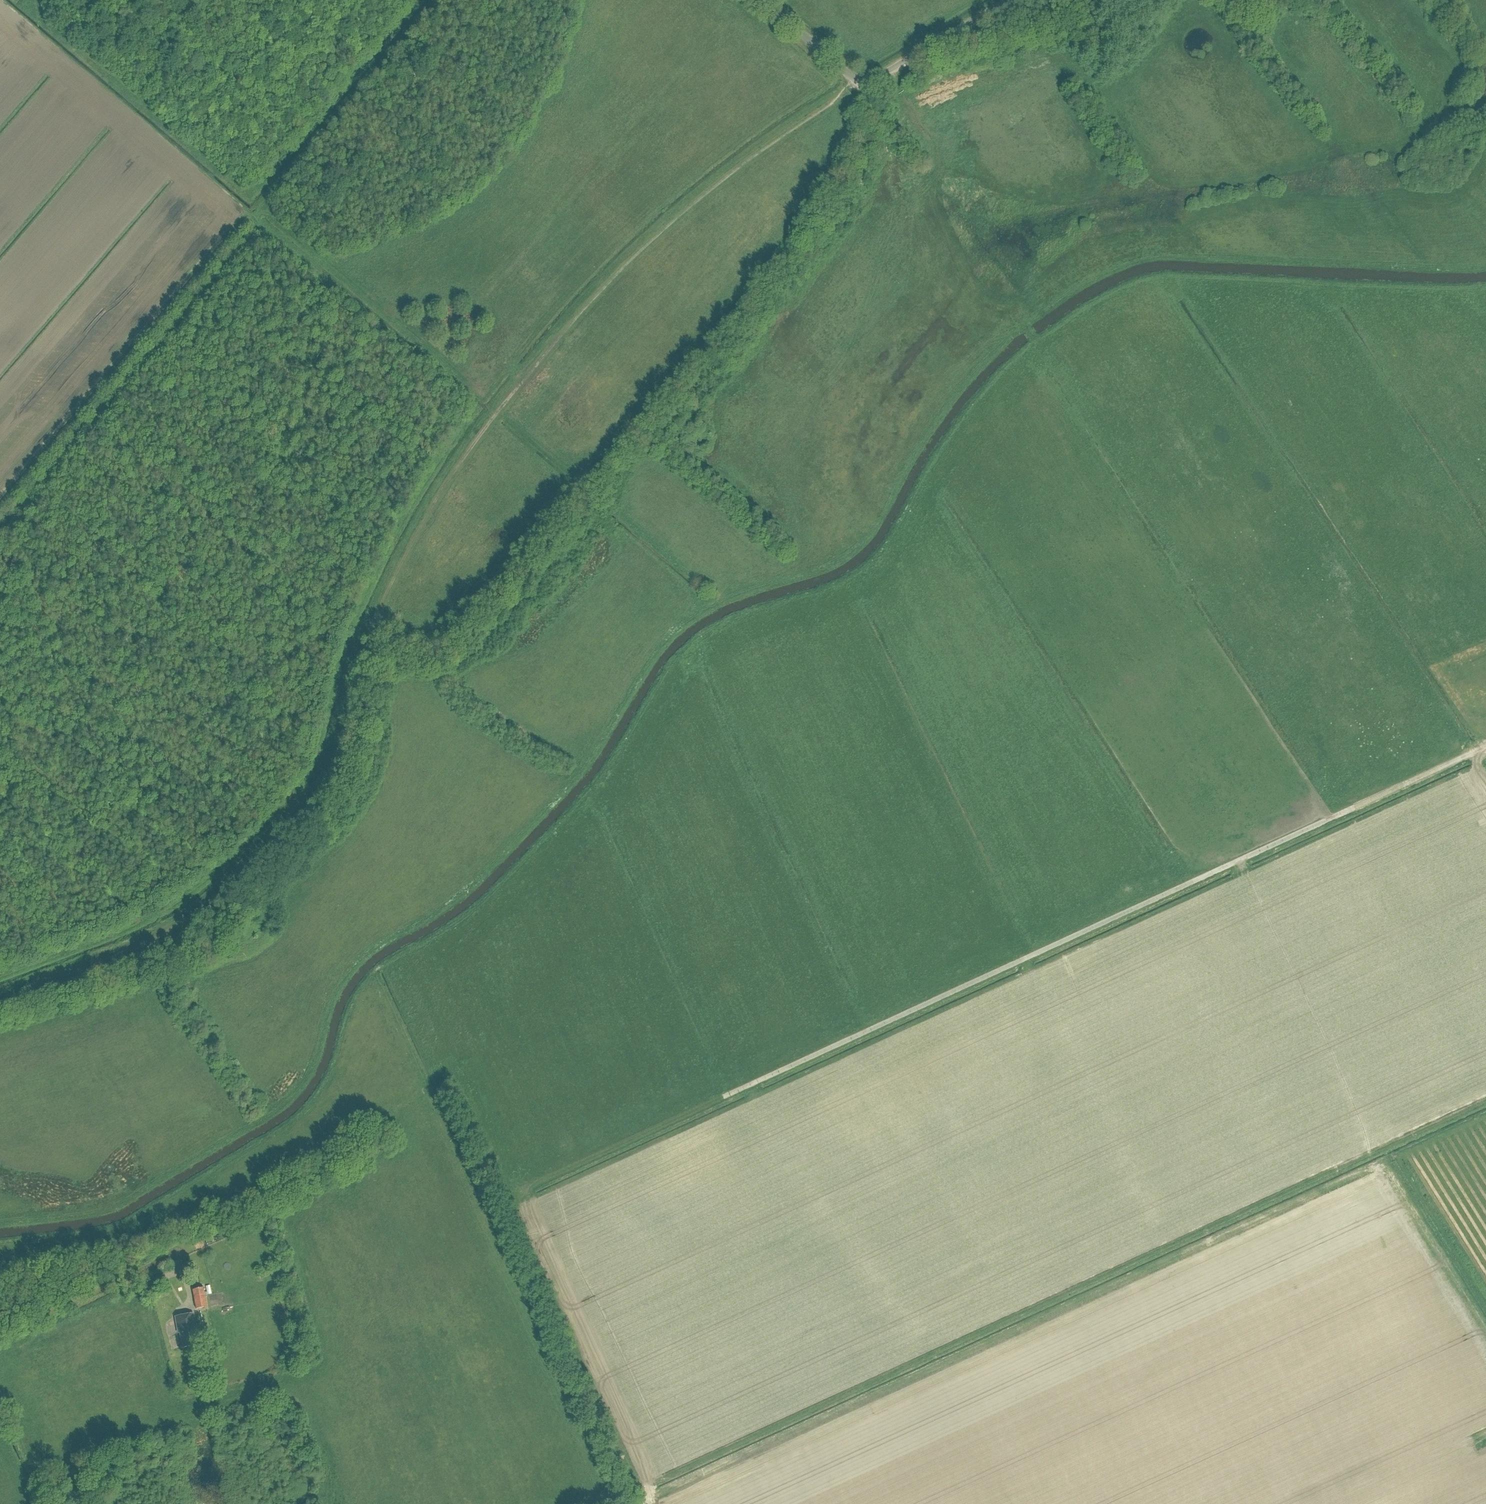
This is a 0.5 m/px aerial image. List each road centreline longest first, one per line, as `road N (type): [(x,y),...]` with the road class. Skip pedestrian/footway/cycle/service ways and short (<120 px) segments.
road 1 (unclassified): [(856,81),(874,81),(1013,0)]
road 2 (unclassified): [(856,81),(759,0)]

